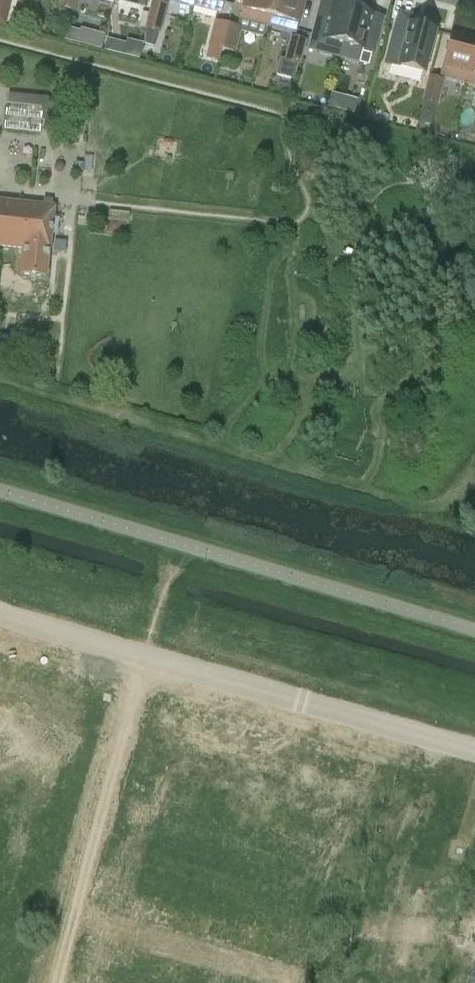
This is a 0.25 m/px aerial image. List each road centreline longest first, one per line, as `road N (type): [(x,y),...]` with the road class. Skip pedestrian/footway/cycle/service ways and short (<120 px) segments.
road 1 (residential): [(0,613),(474,750)]

